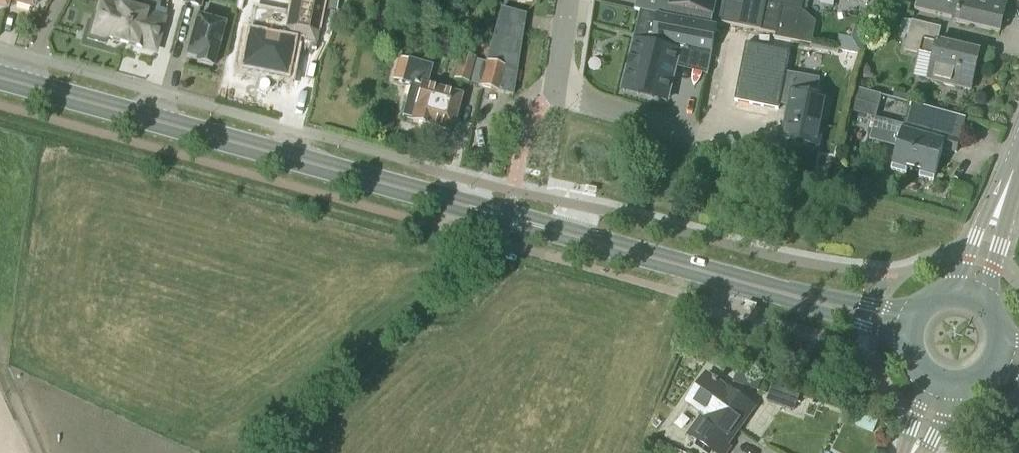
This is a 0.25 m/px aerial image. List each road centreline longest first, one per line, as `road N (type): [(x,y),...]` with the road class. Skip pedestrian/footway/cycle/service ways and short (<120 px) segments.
road 1 (tertiary): [(904,326),(0,81)]
road 2 (unclassified): [(682,135),(564,103),(556,80),(566,0)]
road 3 (tertiary): [(968,291),(1018,151)]

